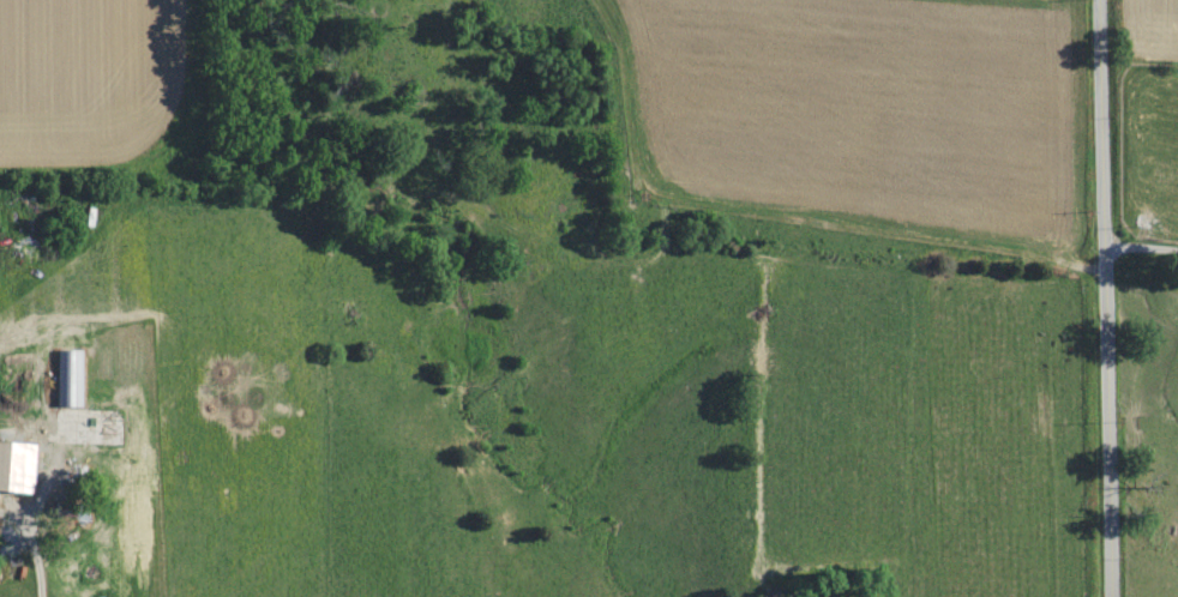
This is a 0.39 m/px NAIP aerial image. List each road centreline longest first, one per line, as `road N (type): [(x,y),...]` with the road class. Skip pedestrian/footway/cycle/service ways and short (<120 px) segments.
road 1 (residential): [(1107,596),(1096,0)]

